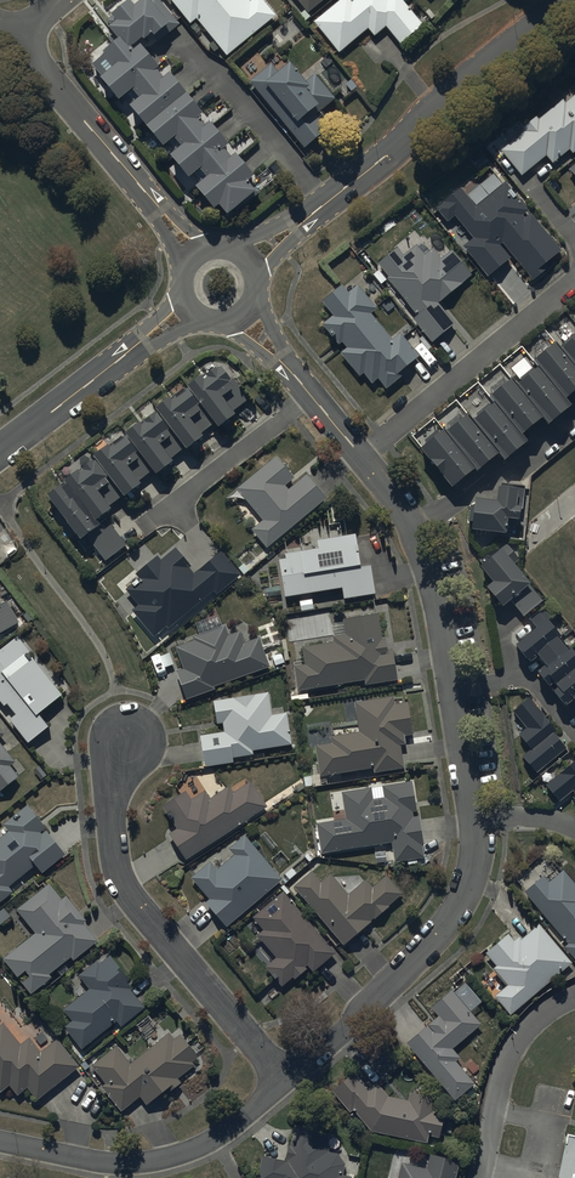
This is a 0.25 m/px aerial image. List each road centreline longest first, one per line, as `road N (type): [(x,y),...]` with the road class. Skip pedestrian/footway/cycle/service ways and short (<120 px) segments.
road 1 (residential): [(291,1072),(423,952),(458,910),(474,869),(476,817),(436,579),(411,523),(361,453)]
road 2 (residential): [(291,1072),(140,901),(112,850),(114,773),(132,722)]
road 3 (residential): [(0,1139),(99,1155),(167,1151),(202,1138),(291,1072)]
road 4 (residential): [(558,0),(323,197)]
road 5 (residential): [(186,247),(23,25)]
road 6 (residential): [(574,279),(361,453)]
road 7 (residential): [(180,313),(0,456)]
road 8 (residential): [(201,58),(323,197)]
road 9 (residential): [(361,453),(253,320)]

